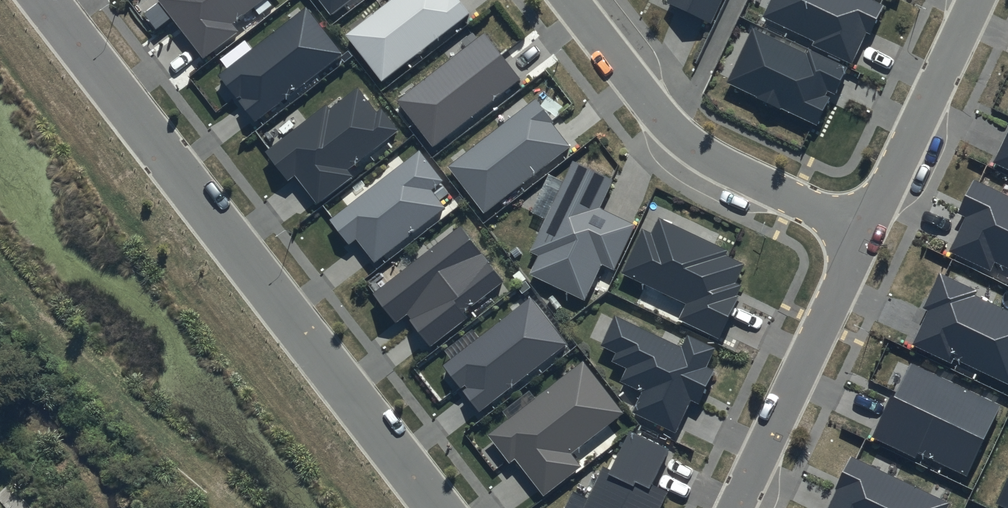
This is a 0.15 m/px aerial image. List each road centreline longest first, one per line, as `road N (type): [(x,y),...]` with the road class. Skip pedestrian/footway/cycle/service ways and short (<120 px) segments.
road 1 (residential): [(44,0),(439,507)]
road 2 (residential): [(569,0),(649,103),(699,150),(866,232)]
road 3 (residential): [(735,507),(866,232)]
road 4 (residential): [(866,232),(976,0)]

